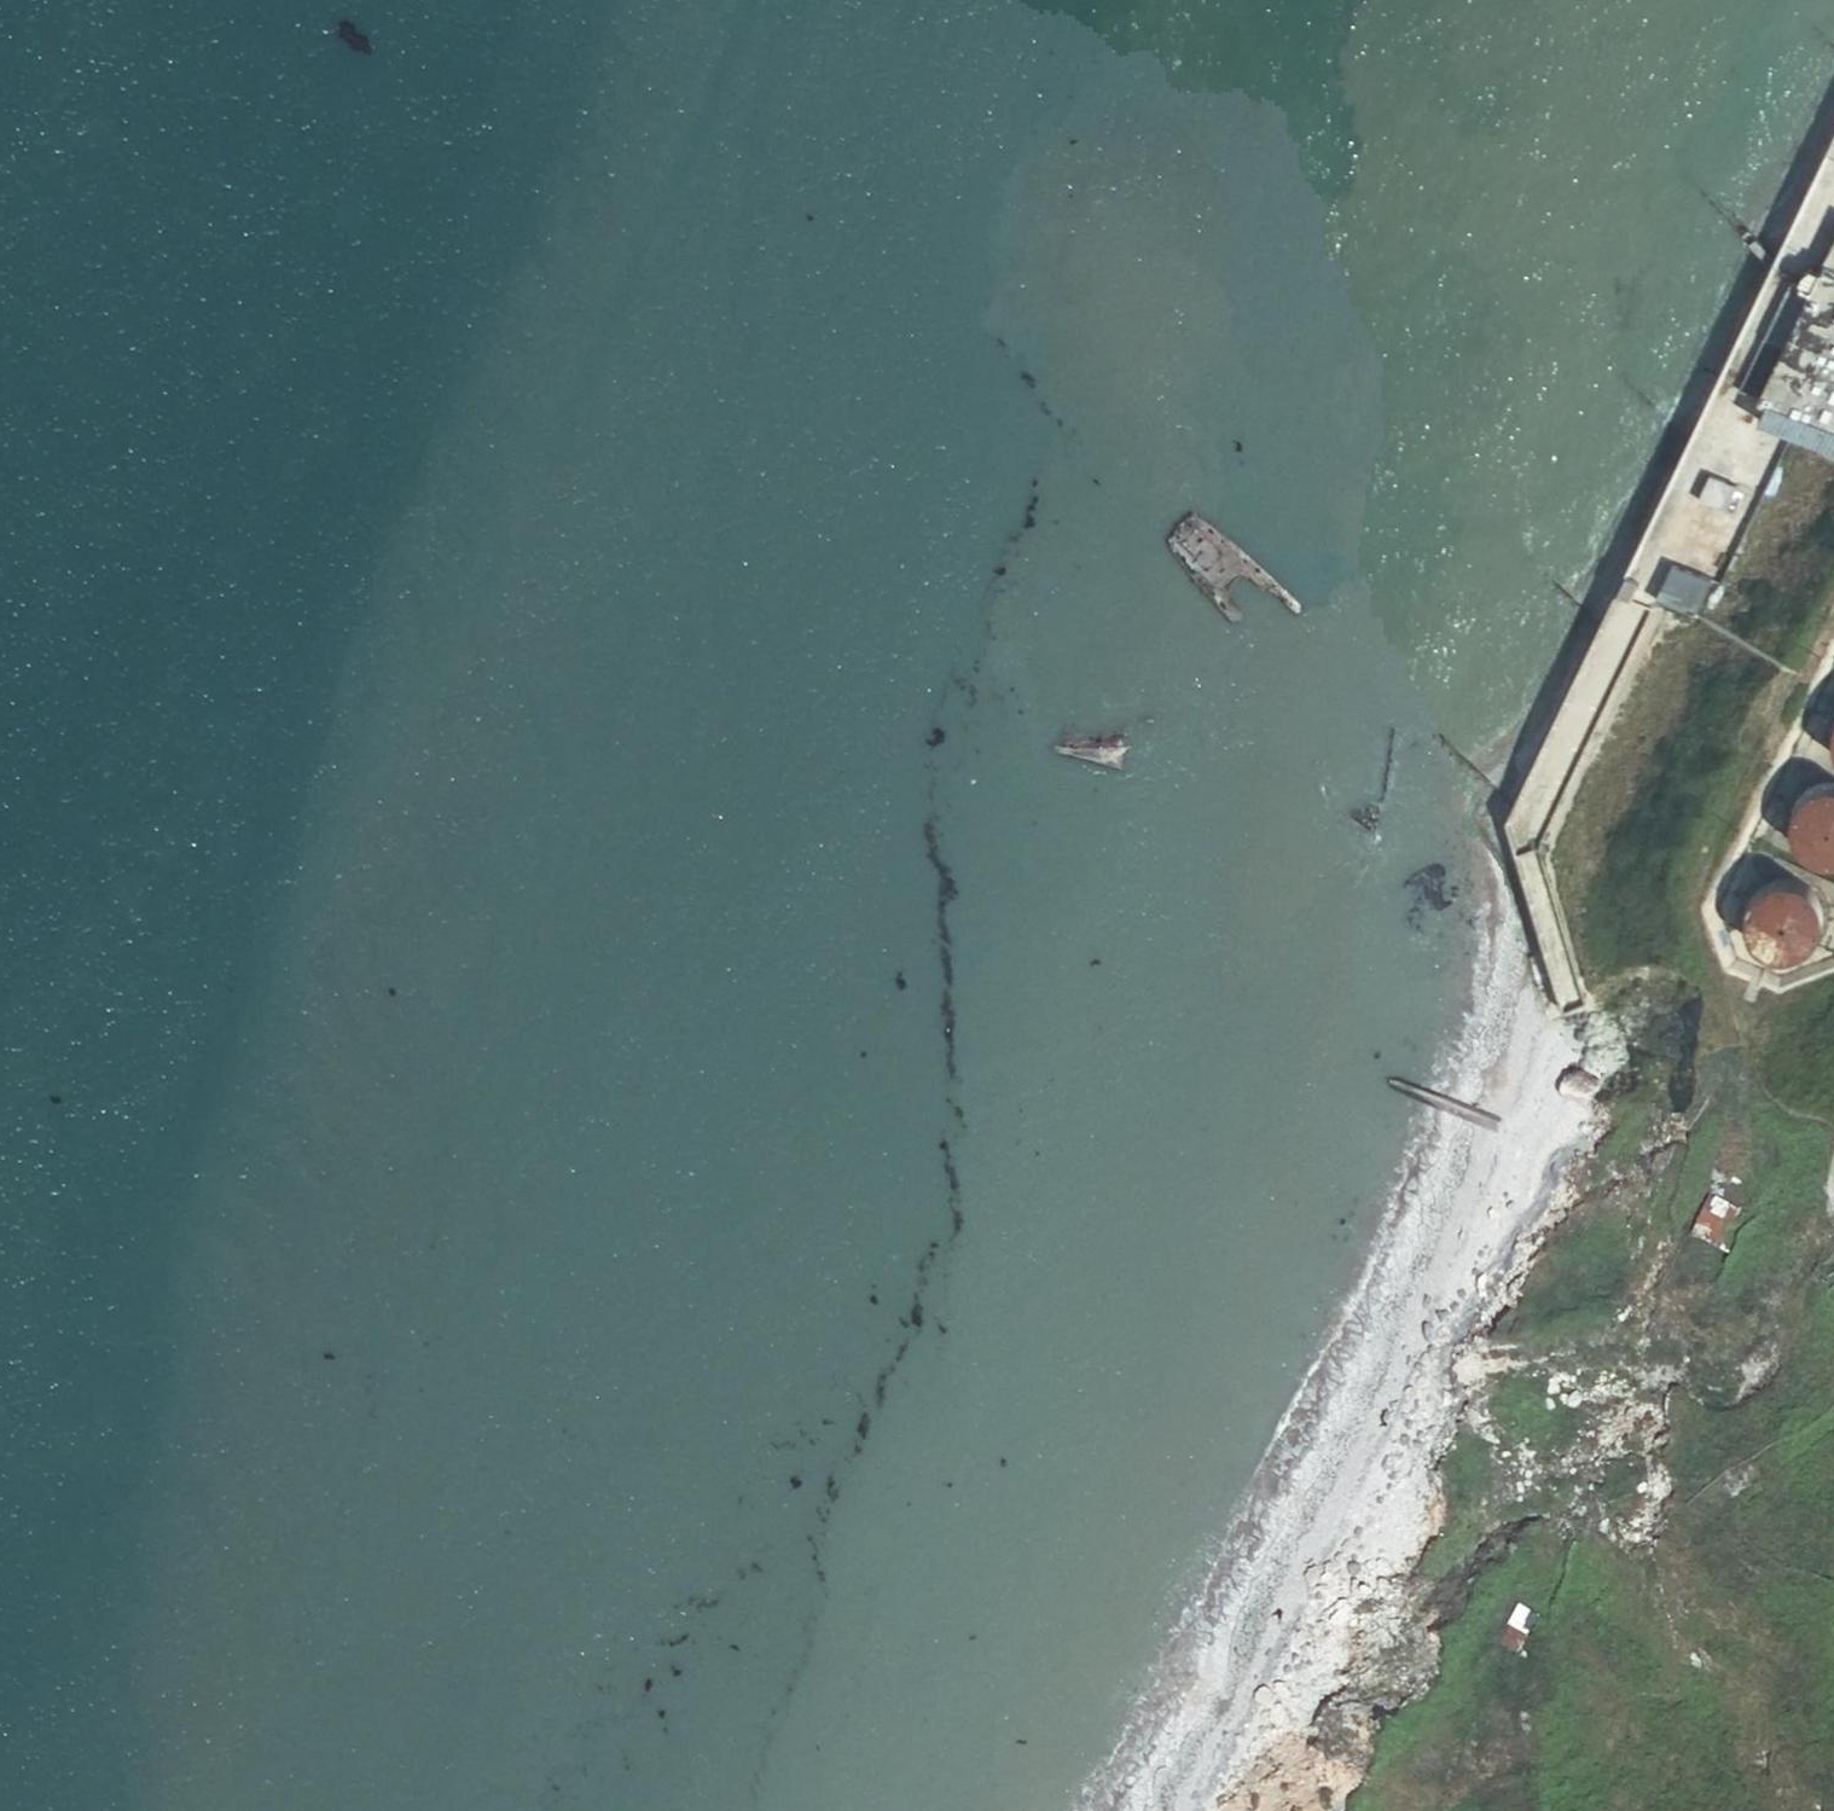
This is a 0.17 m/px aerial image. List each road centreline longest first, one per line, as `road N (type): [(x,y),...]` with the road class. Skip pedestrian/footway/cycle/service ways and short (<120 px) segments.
road 1 (track): [(1411,1810),(1430,1748),(1481,1640),(1525,1585),(1536,1527),(1520,1470),(1519,1423),(1631,1329),(1730,1132),(1731,1094),(1693,922),(1694,887),(1806,650),(1833,615)]

